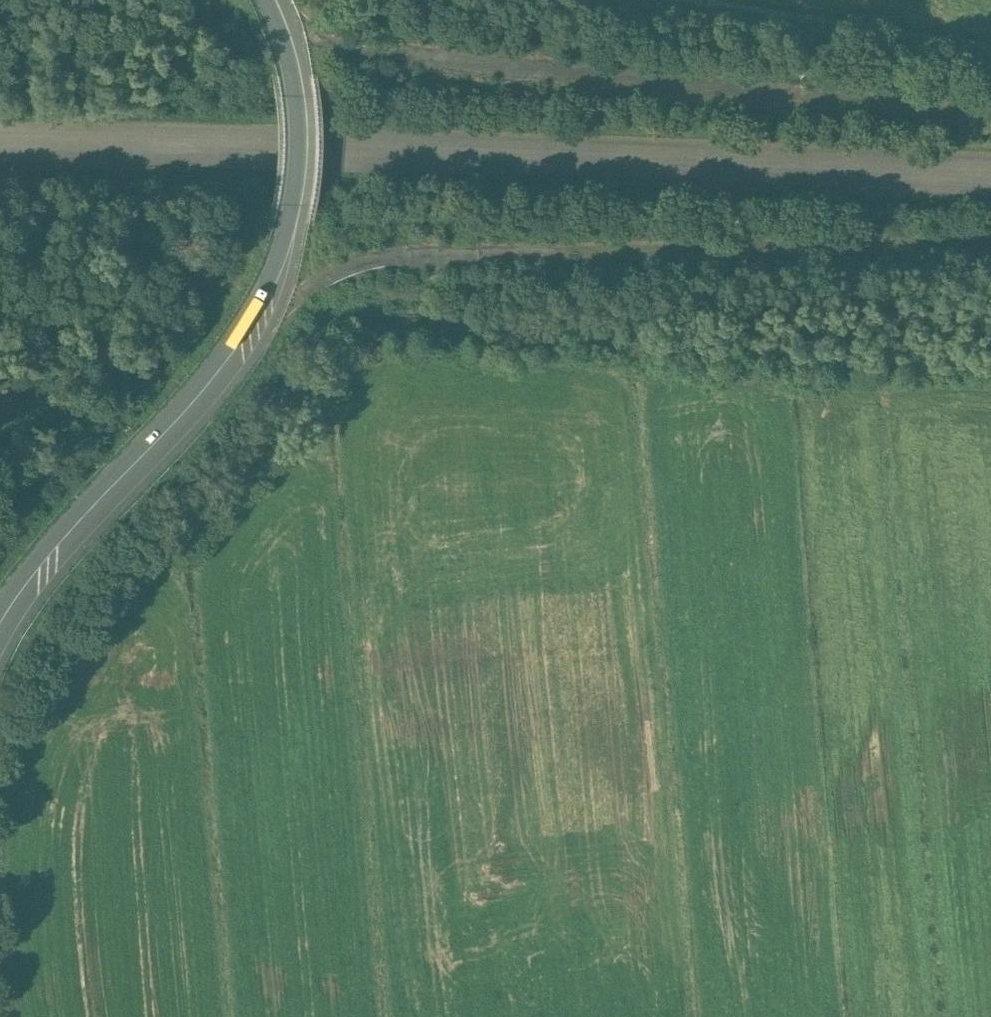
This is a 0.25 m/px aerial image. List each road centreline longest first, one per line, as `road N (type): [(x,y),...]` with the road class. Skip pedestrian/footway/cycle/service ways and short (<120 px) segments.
road 1 (primary): [(0,606),(53,534),(193,386),(269,277),(294,198),(297,136),(291,65),(266,0)]

